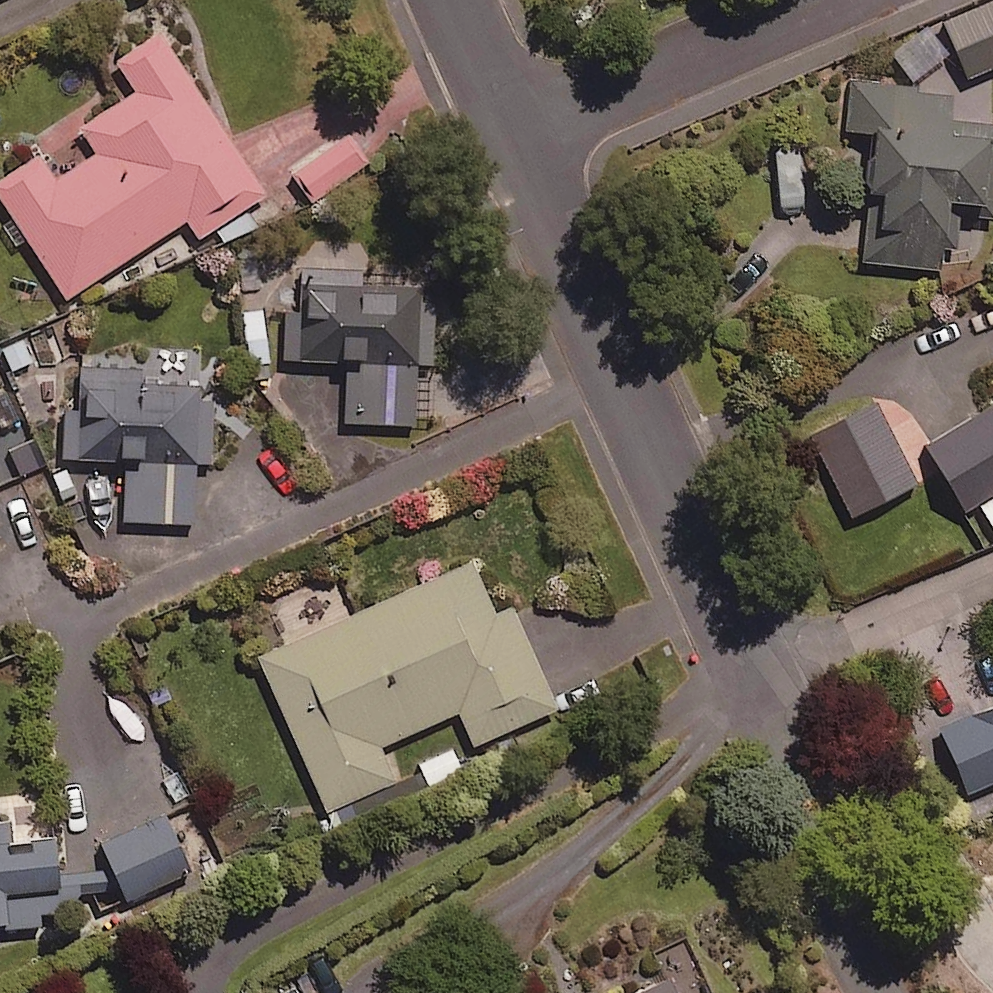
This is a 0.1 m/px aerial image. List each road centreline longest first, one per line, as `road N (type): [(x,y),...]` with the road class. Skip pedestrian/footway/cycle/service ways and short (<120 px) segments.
road 1 (residential): [(750,674),(517,138)]
road 2 (residential): [(834,0),(517,138)]
road 3 (residential): [(878,992),(853,948),(750,674)]
road 4 (residential): [(750,674),(992,569)]
road 5 (residential): [(517,138),(455,0)]

